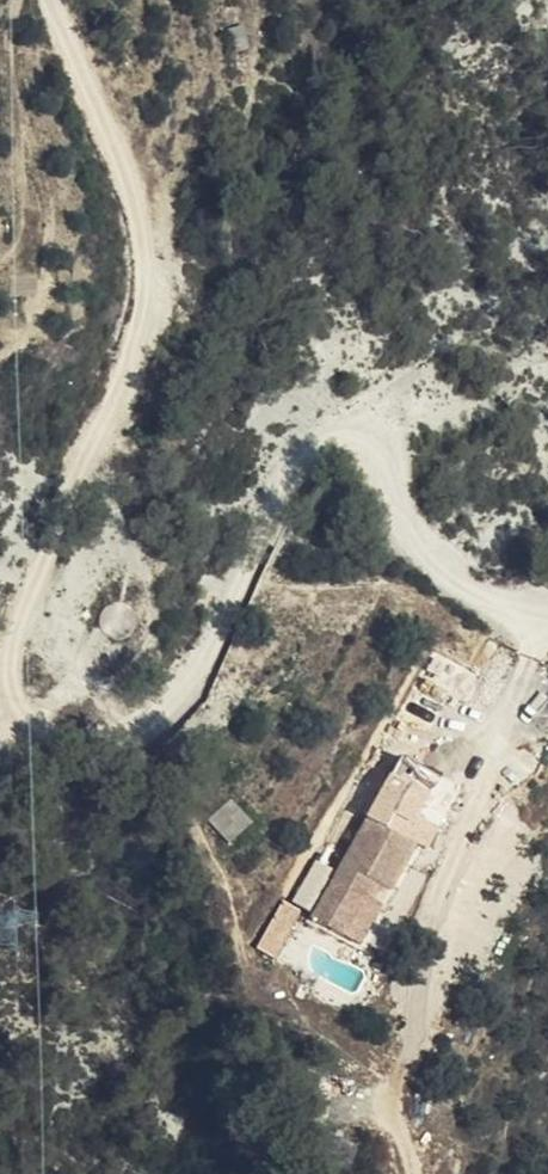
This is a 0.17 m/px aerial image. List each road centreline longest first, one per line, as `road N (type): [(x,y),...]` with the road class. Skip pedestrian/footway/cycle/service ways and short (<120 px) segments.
road 1 (unclassified): [(547,618),(475,596),(401,527),(362,435),(320,430),(278,461),(207,659),(169,722),(124,741),(64,741),(25,723),(15,680),(18,631),(135,365),(156,297),(150,258),(59,0)]

